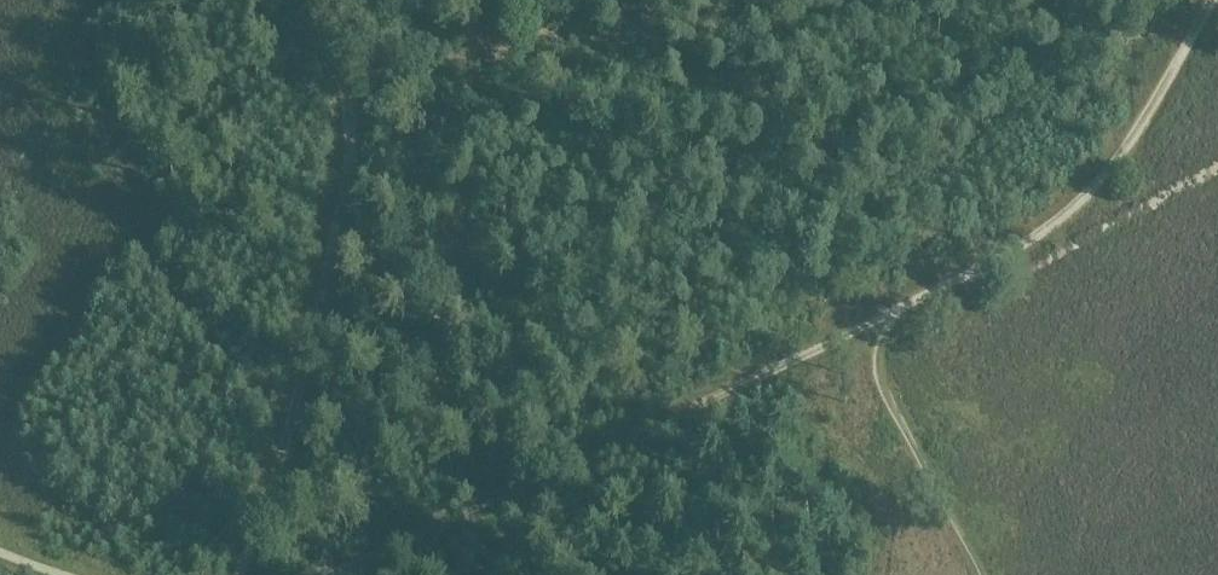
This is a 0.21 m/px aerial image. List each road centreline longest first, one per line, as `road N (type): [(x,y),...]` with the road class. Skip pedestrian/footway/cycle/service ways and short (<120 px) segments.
road 1 (track): [(882,316),(332,574)]
road 2 (track): [(240,574),(349,170),(343,80),(321,0)]
road 3 (track): [(1217,0),(1112,164),(1058,220),(882,316)]

